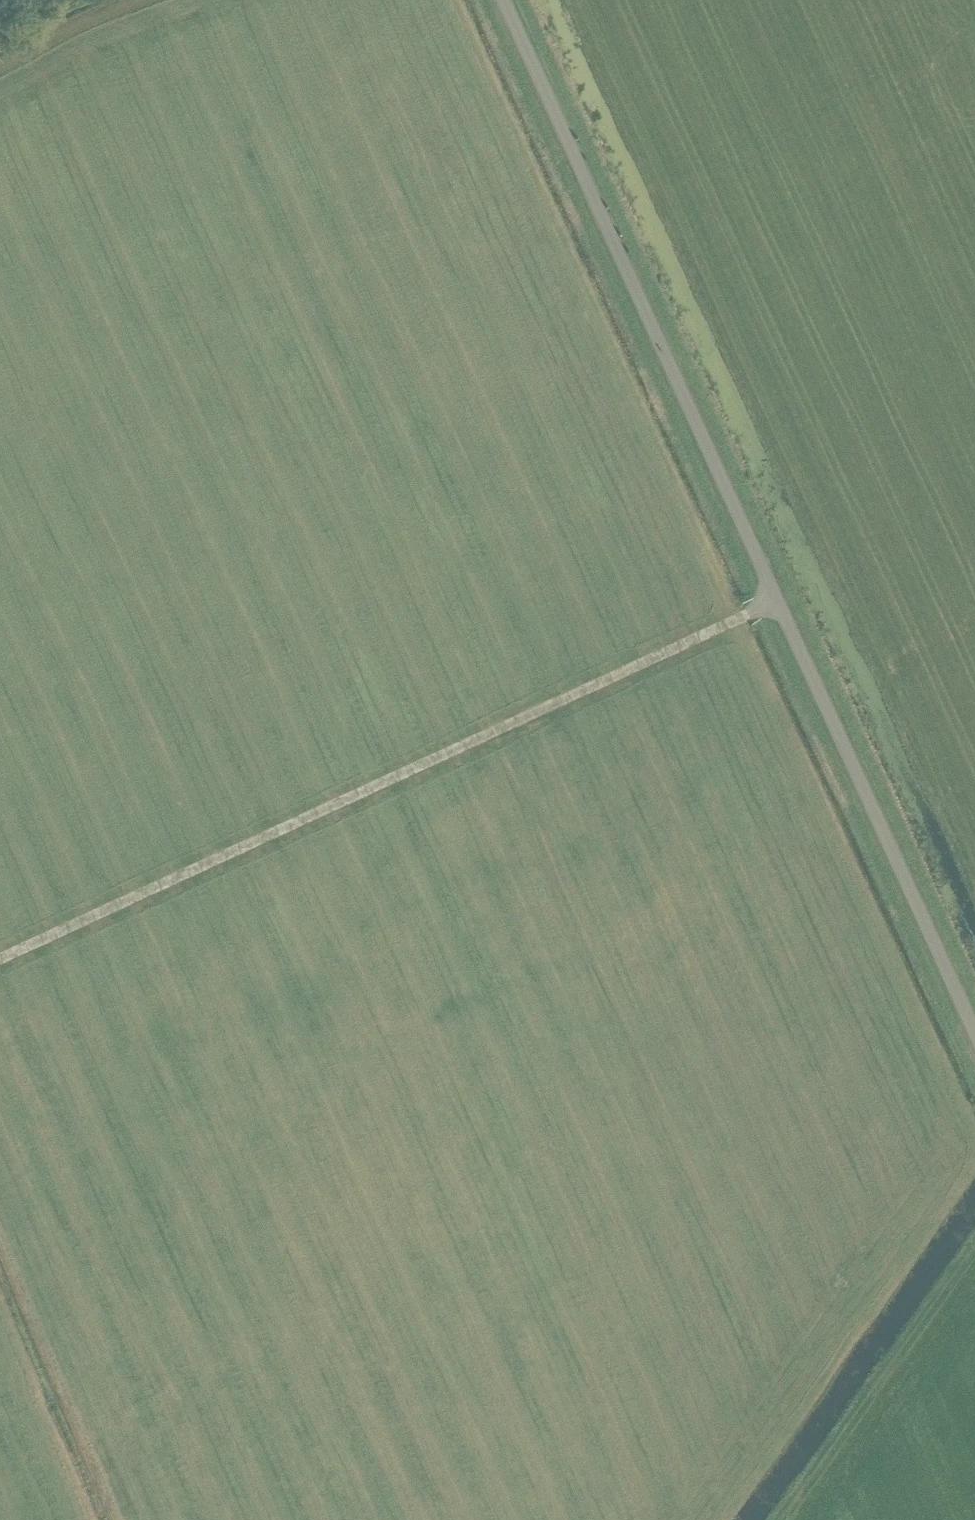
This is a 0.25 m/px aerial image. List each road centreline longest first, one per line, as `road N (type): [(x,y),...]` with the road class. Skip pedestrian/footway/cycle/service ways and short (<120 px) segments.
road 1 (unclassified): [(974,1020),(496,0)]

